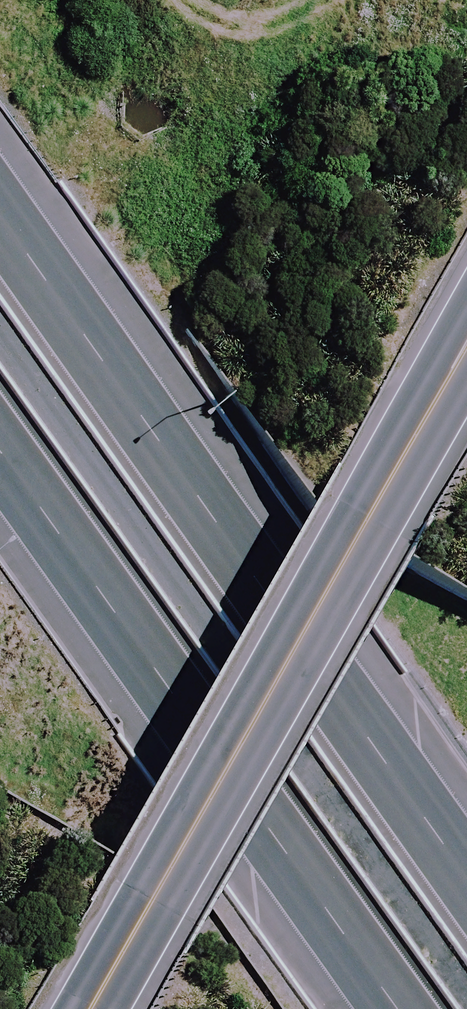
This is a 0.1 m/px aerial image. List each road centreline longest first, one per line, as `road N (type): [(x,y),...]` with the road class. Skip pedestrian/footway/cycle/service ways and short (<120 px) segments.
road 1 (motorway): [(0,211),(466,879)]
road 2 (tertiary): [(466,353),(89,1008)]
road 3 (motorway): [(396,1008),(0,454)]

